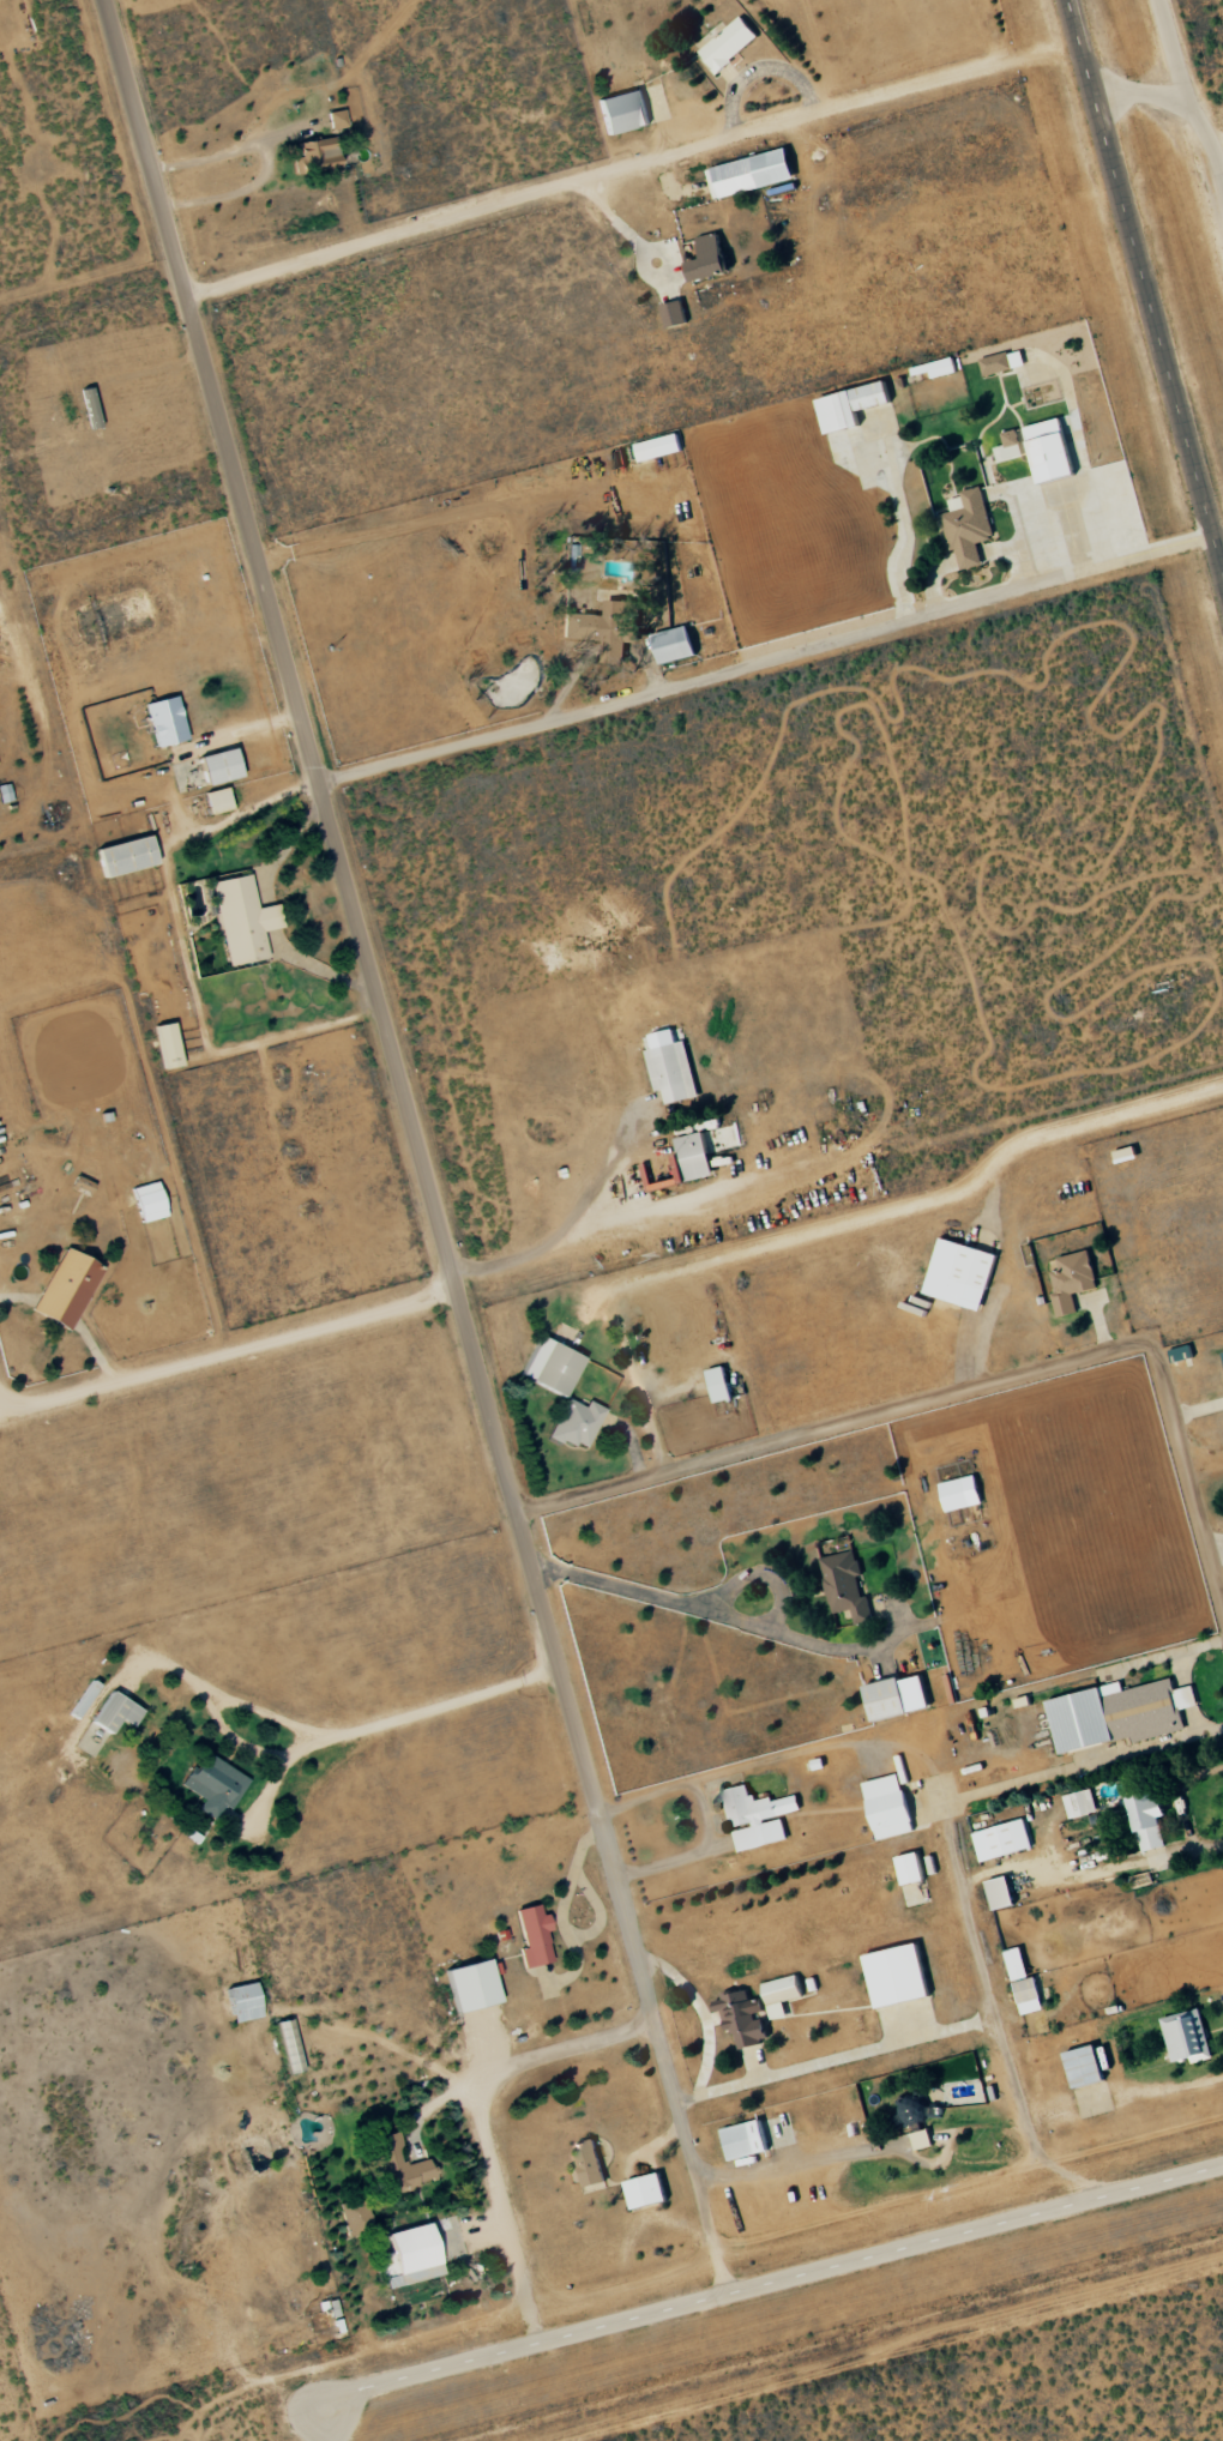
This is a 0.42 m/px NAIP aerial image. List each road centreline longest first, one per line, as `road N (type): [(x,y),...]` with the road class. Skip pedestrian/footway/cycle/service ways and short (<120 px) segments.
road 1 (residential): [(101,0),(725,2294)]
road 2 (residential): [(324,2411),(354,2391),(1222,2160)]
road 3 (residential): [(513,1519),(1116,1349),(1157,1373),(1222,1618)]
road 4 (residential): [(315,788),(1195,544)]
road 5 (residential): [(182,301),(552,187),(1060,55)]
road 6 (residential): [(0,1402),(22,1409),(451,1295)]

